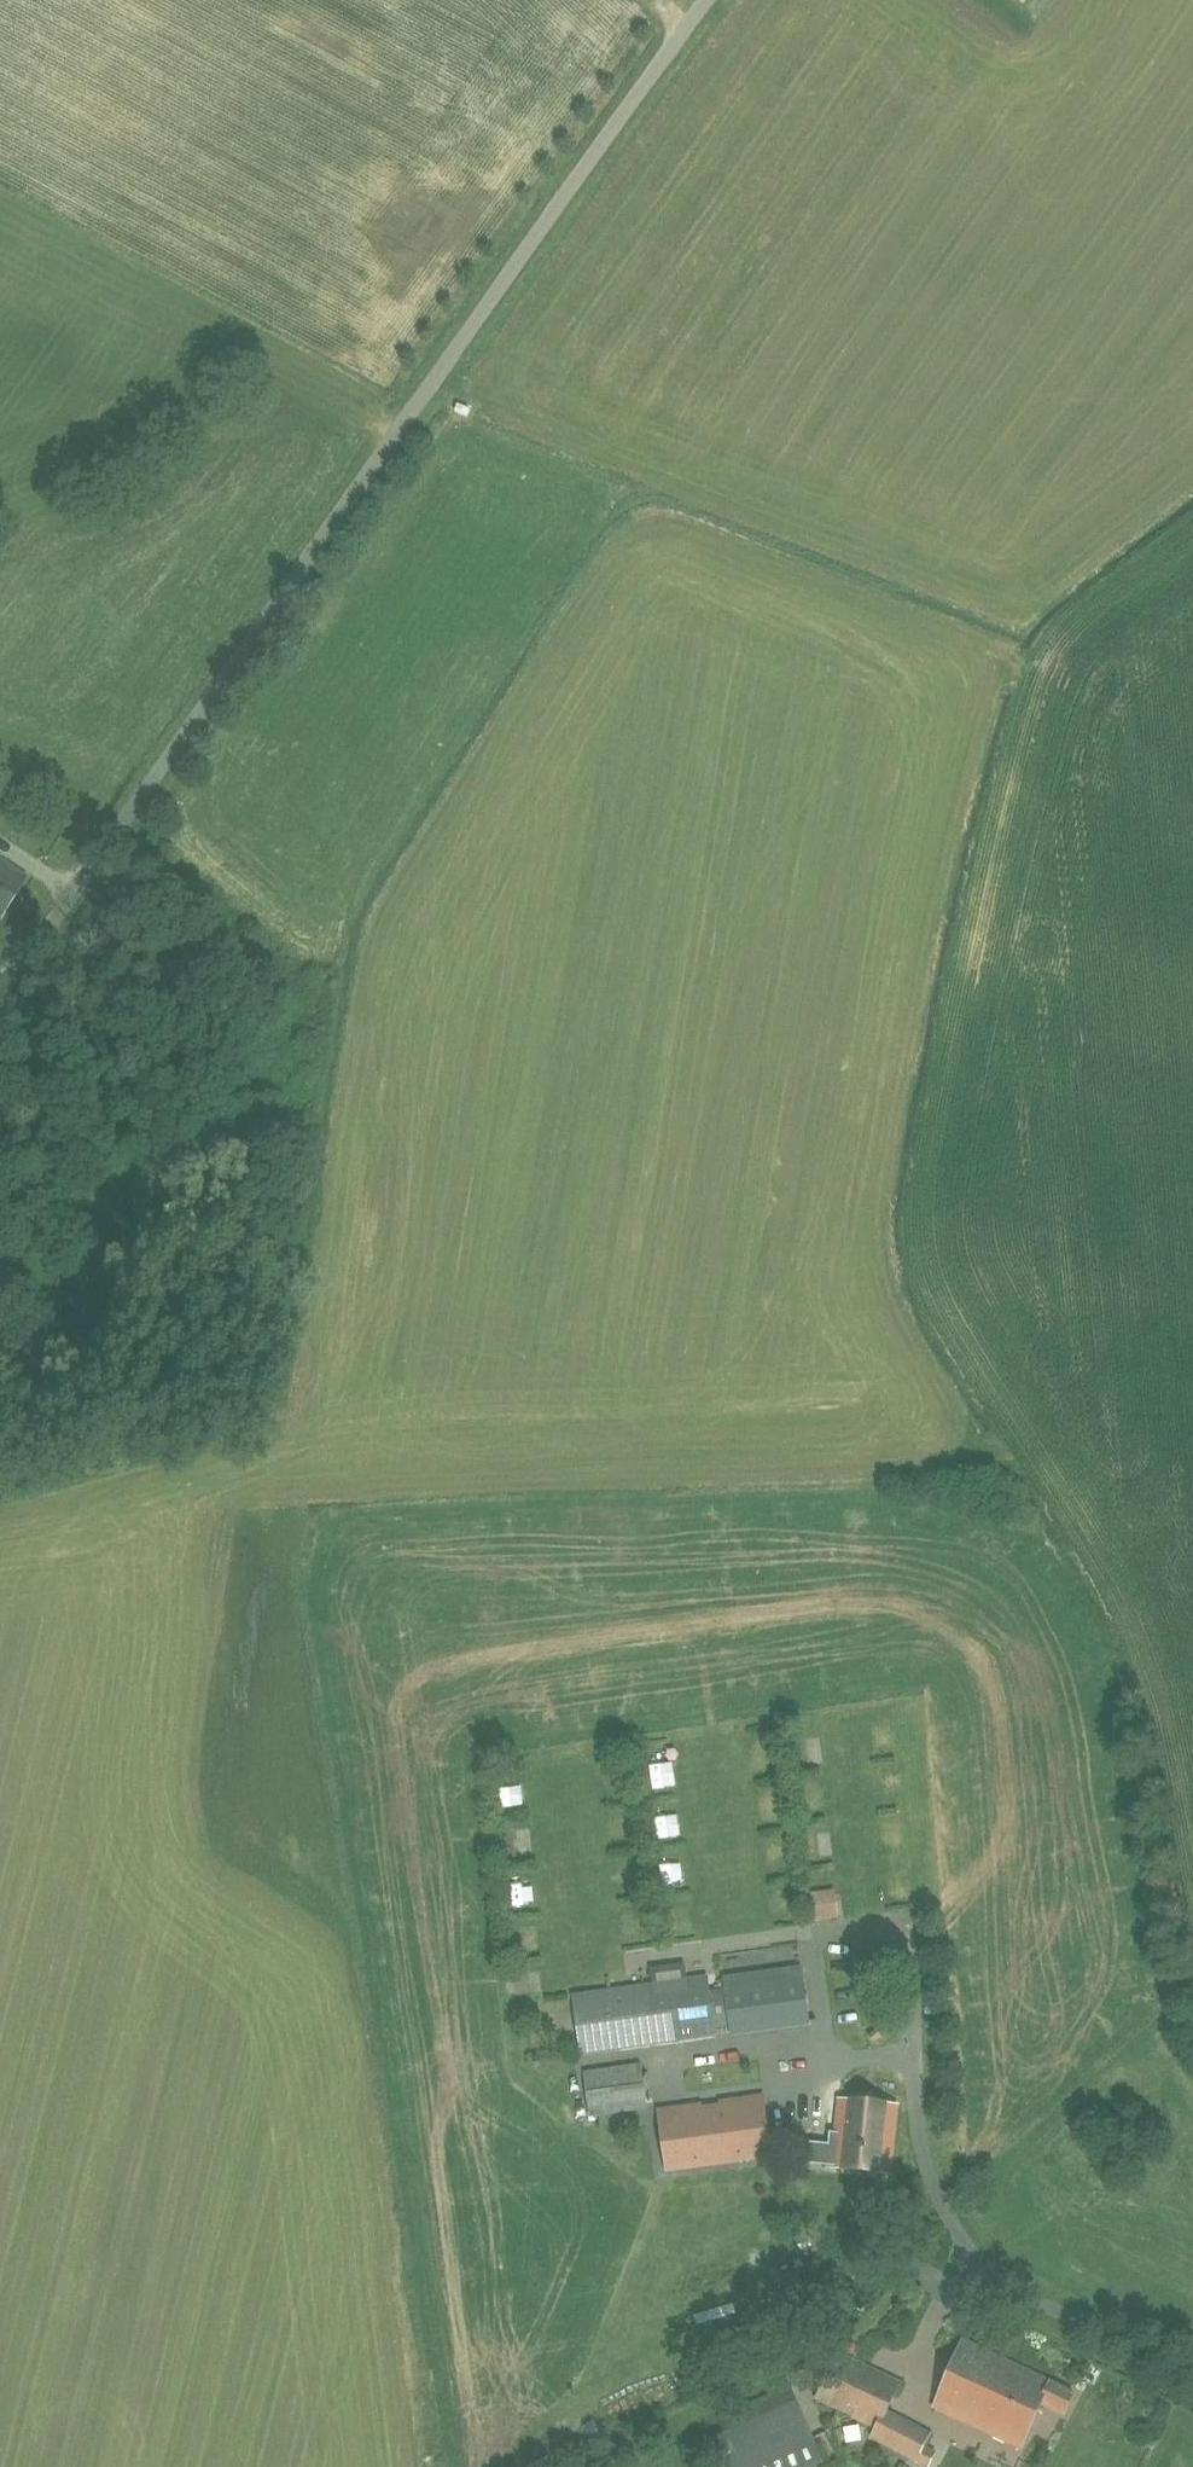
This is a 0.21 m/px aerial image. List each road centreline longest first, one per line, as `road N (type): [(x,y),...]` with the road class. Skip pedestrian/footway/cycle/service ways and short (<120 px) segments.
road 1 (unclassified): [(0,997),(708,0)]
road 2 (track): [(599,2466),(855,2334),(893,2305),(935,2203)]
road 3 (residential): [(1192,2376),(987,2278),(963,2258),(935,2203)]

